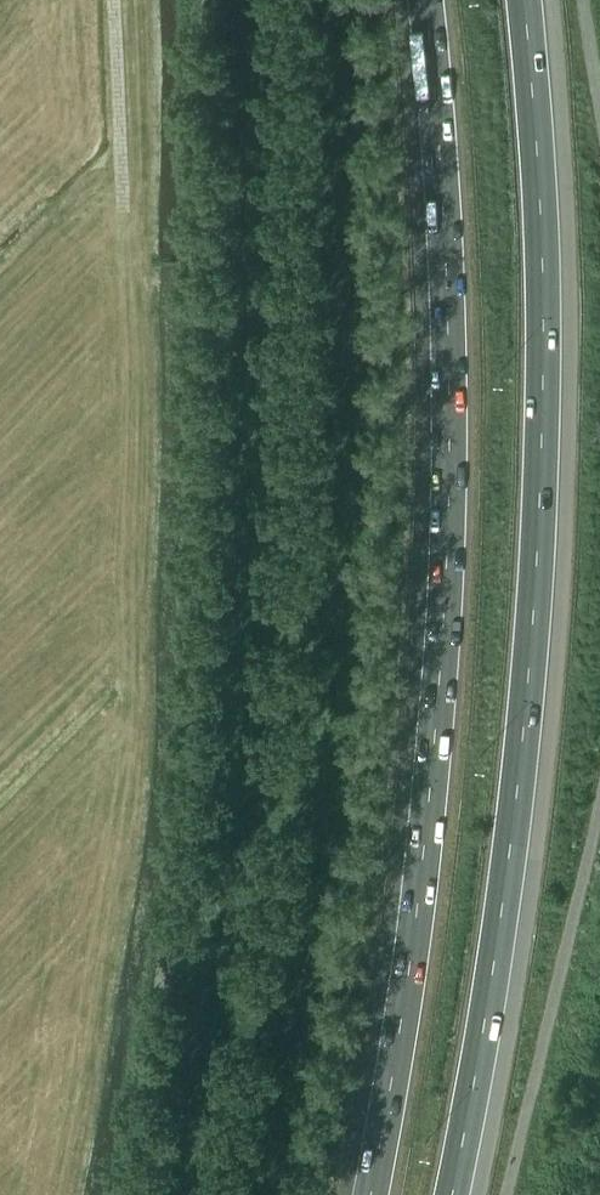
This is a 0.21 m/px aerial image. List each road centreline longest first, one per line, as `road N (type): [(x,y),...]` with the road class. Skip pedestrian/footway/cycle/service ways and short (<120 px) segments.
road 1 (motorway): [(453,1194),(504,898),(528,692),(545,389),(525,0)]
road 2 (motorway): [(426,0),(452,396),(441,701),(371,1194)]

